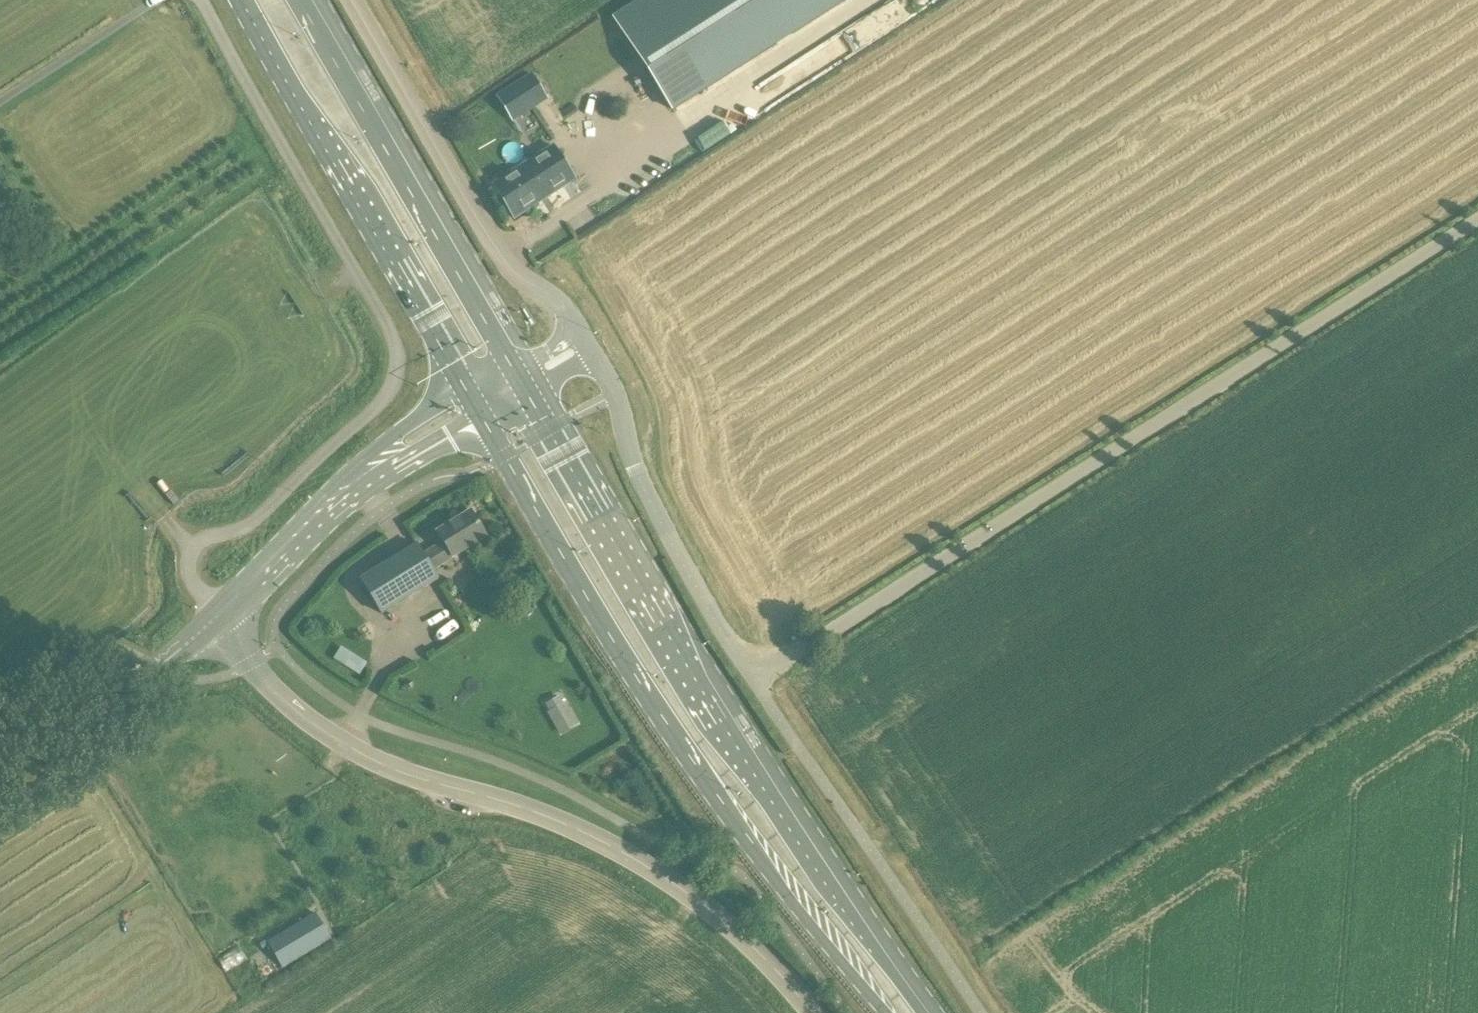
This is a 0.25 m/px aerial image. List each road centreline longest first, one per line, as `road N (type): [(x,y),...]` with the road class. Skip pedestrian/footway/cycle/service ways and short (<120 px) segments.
road 1 (unclassified): [(1477,219),(751,679),(634,467),(614,394),(593,355)]
road 2 (unclassified): [(200,0),(397,350),(385,400),(250,525),(194,547),(189,576),(219,623)]
road 3 (primary): [(922,1012),(685,665),(533,388)]
road 4 (tertiary): [(219,623),(314,725),(390,769),(556,819),(639,863),(704,906),(781,974),(811,1012)]
road 5 (primary): [(480,417),(725,814),(884,1012)]
road 6 (primary): [(243,0),(465,392)]
road 7 (primary): [(519,364),(312,0)]
road 8 (unclassified): [(579,332),(557,298),(499,254),(350,0)]
road 9 (tertiary): [(0,767),(219,623)]
road 10 (tertiary): [(219,623),(364,474)]
road 11 (tertiary): [(465,392),(397,435),(364,474)]
road 12 (tertiary): [(364,474),(480,417)]

